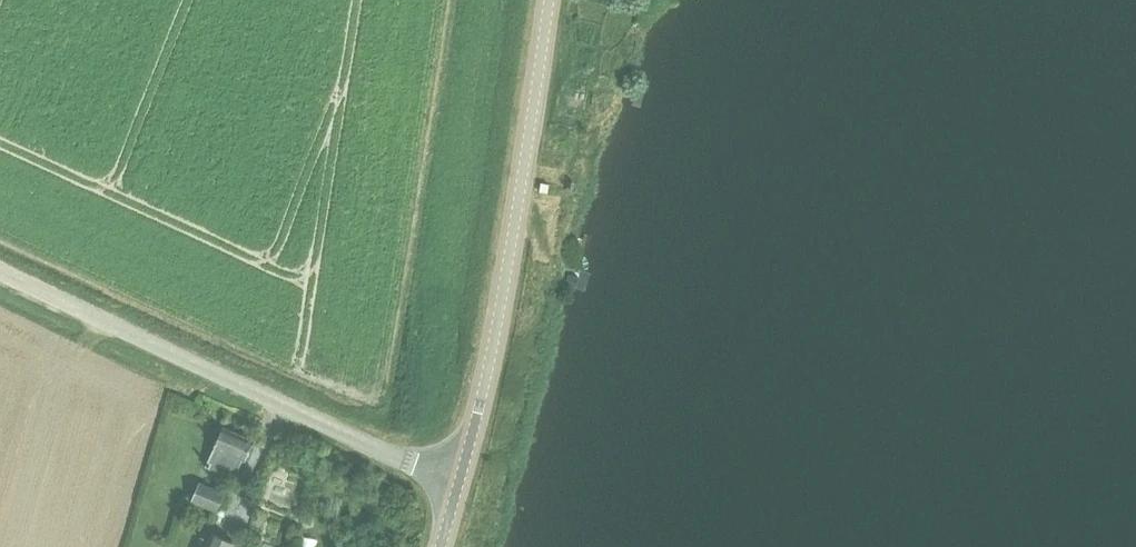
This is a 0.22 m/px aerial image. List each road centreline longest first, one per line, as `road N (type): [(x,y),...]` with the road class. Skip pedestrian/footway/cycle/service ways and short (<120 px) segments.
road 1 (unclassified): [(461,475),(401,457),(0,271)]
road 2 (unclassified): [(461,475),(492,341),(547,0)]

